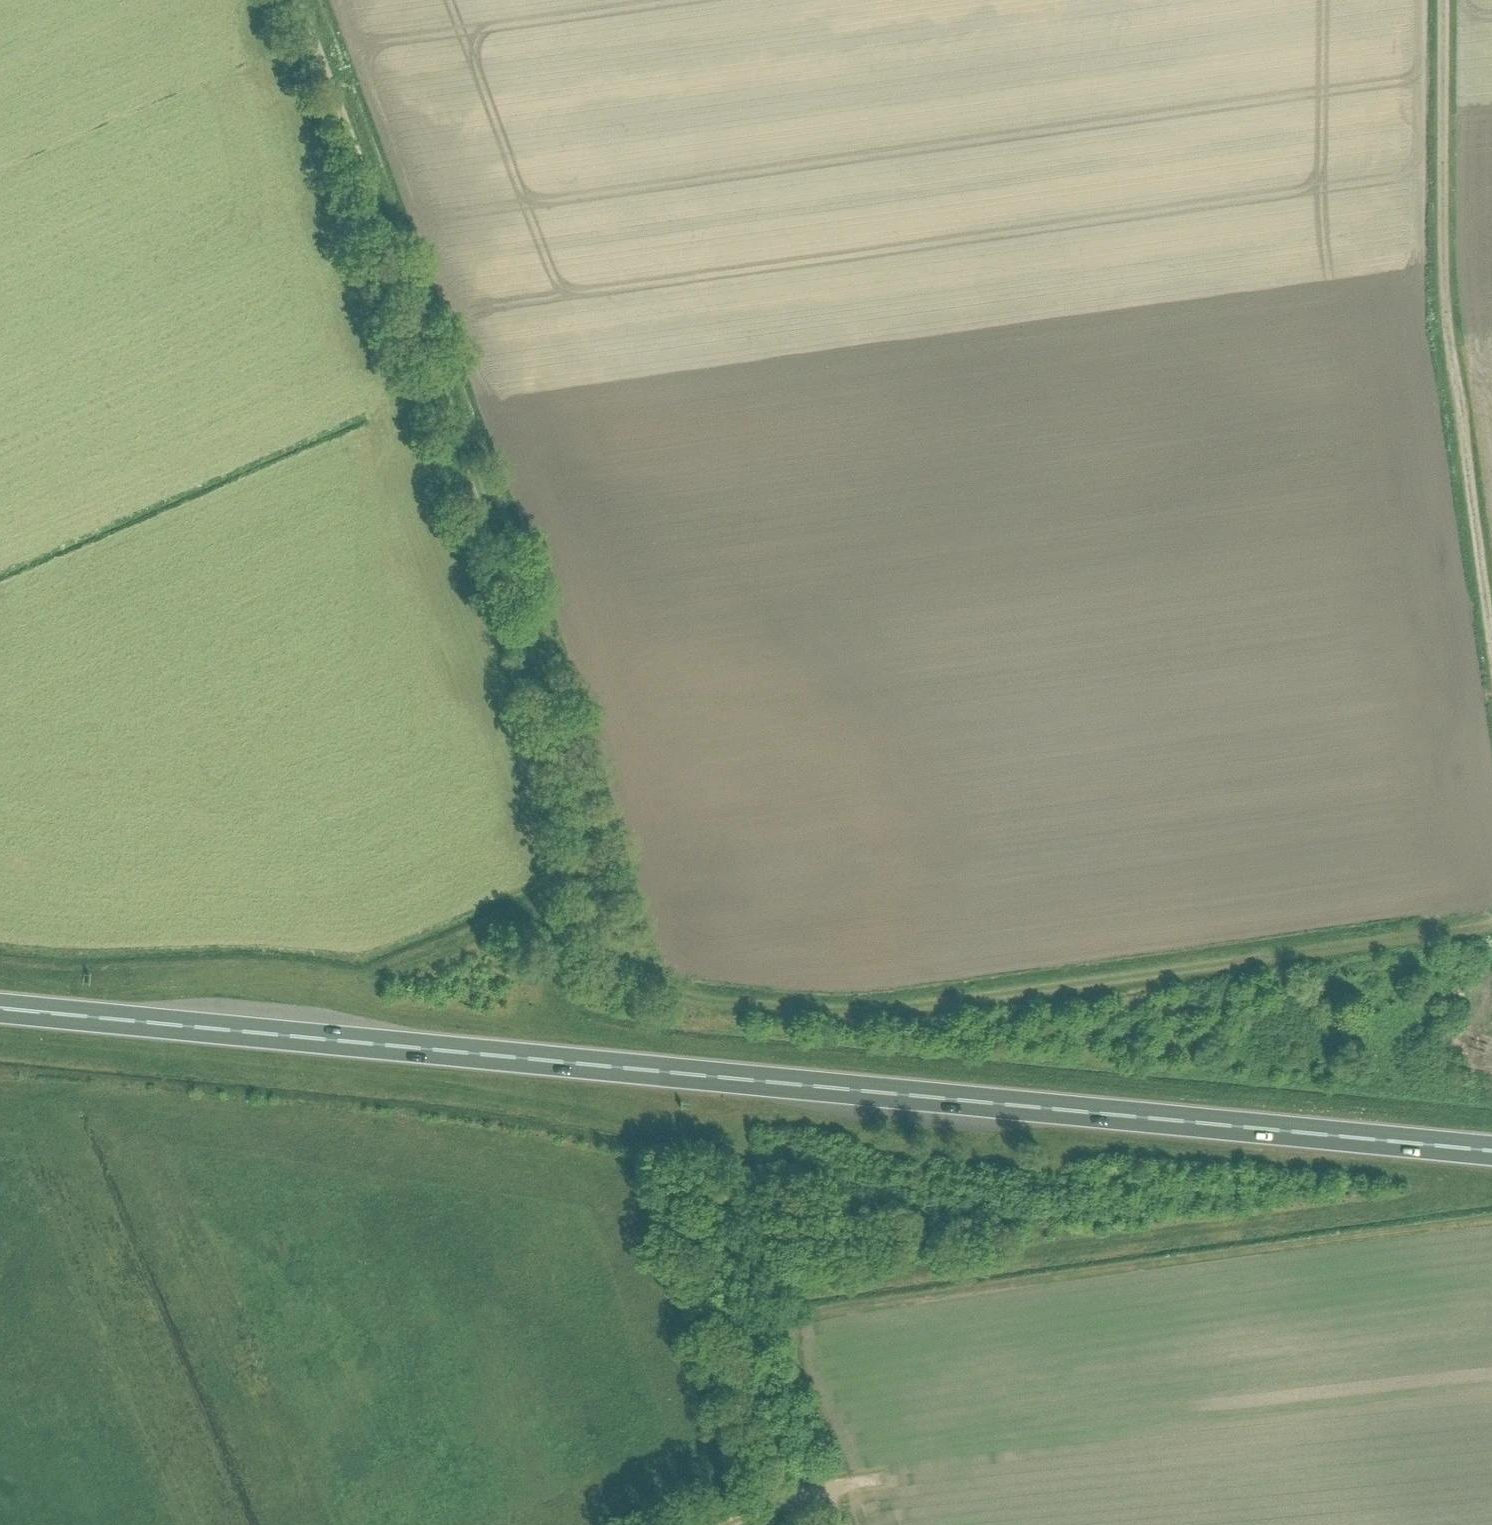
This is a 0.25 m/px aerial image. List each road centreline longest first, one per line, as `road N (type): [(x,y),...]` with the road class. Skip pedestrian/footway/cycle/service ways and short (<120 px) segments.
road 1 (track): [(358,170),(546,689),(628,955),(651,987),(747,1008),(872,1011),(1491,925)]
road 2 (trunk): [(1491,1151),(0,1009)]
road 3 (track): [(822,1496),(838,1489),(792,1336),(808,1314),(1491,1218)]
road 4 (unclassified): [(1491,642),(1454,360),(1442,0)]
road 5 (unclassified): [(358,170),(297,0)]

